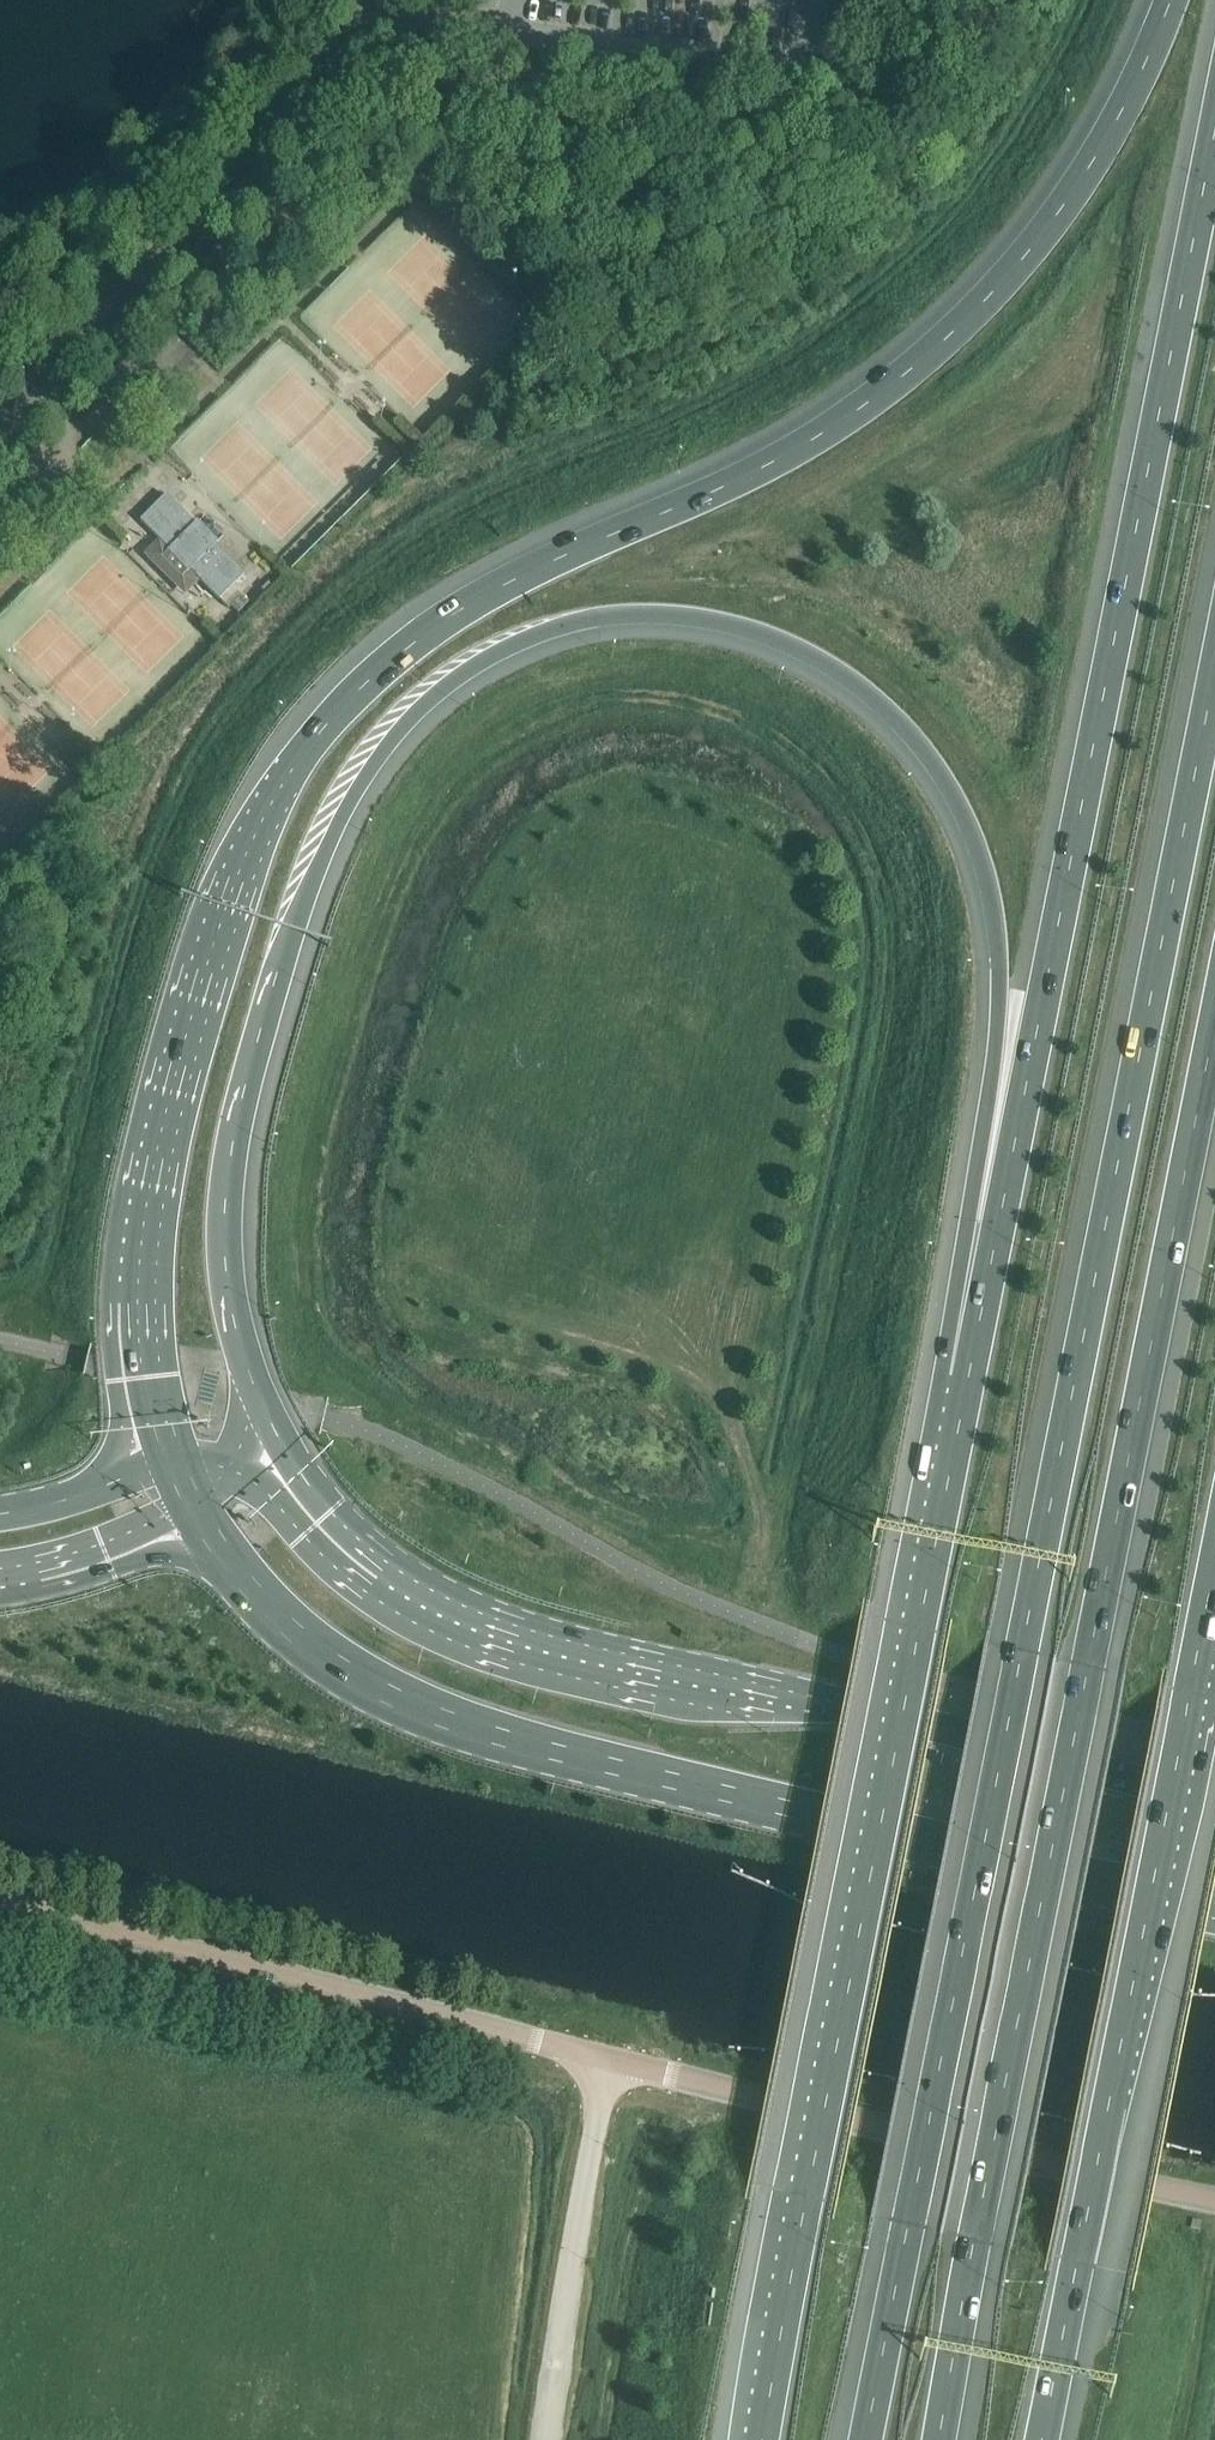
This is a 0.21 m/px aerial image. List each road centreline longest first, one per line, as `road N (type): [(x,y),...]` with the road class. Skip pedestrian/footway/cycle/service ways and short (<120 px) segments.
road 1 (motorway): [(279,1438),(248,1373),(231,1302),(228,1178),(258,1040),(321,865),(371,766),(453,679),(535,637),(612,617),(698,619),(796,647),(878,701),(958,804),(986,876),(999,989),(967,1377)]
road 2 (motorway): [(1173,0),(1127,113),(1049,236),(885,393),(754,474),(552,564),(427,633),(370,676),(295,764),(229,915),(161,1168),(148,1335),(174,1459)]
road 3 (motorway): [(1214,669),(866,2439)]
road 4 (motorway): [(940,2439),(973,2236),(1214,1022)]
road 5 (motorway): [(1214,134),(967,1377)]
road 6 (tertiary): [(1214,2198),(856,2120),(0,1905)]
road 7 (trunk): [(198,1513),(293,1630),(341,1668),(449,1721),(1214,1918)]
road 8 (motorway): [(967,1377),(761,2439)]
road 9 (trunk): [(1214,1799),(1117,1768),(565,1639),(464,1605),(365,1543),(279,1438)]
road 10 (motorway): [(1040,2439),(1214,1565)]
road 11 (unclassified): [(0,433),(355,76),(385,0)]
road 12 (track): [(610,2060),(544,2439)]
road 13 (secondary): [(0,1579),(82,1562),(198,1513)]
road 14 (secondary): [(174,1459),(94,1491),(0,1514)]

